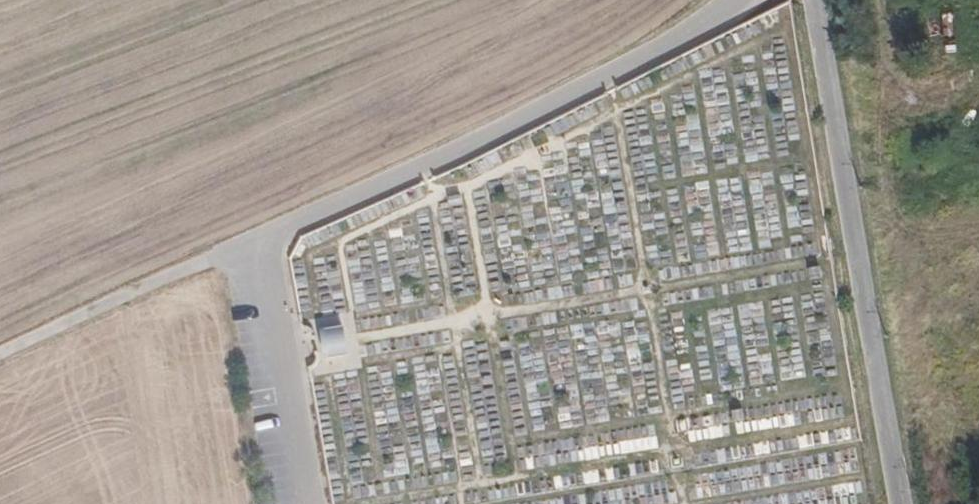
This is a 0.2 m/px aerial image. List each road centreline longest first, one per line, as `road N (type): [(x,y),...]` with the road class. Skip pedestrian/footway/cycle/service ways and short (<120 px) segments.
road 1 (unclassified): [(740,0),(608,75),(260,234)]
road 2 (unclassified): [(815,0),(901,503)]
road 3 (track): [(260,234),(0,353)]
road 4 (residential): [(260,234),(312,503)]

